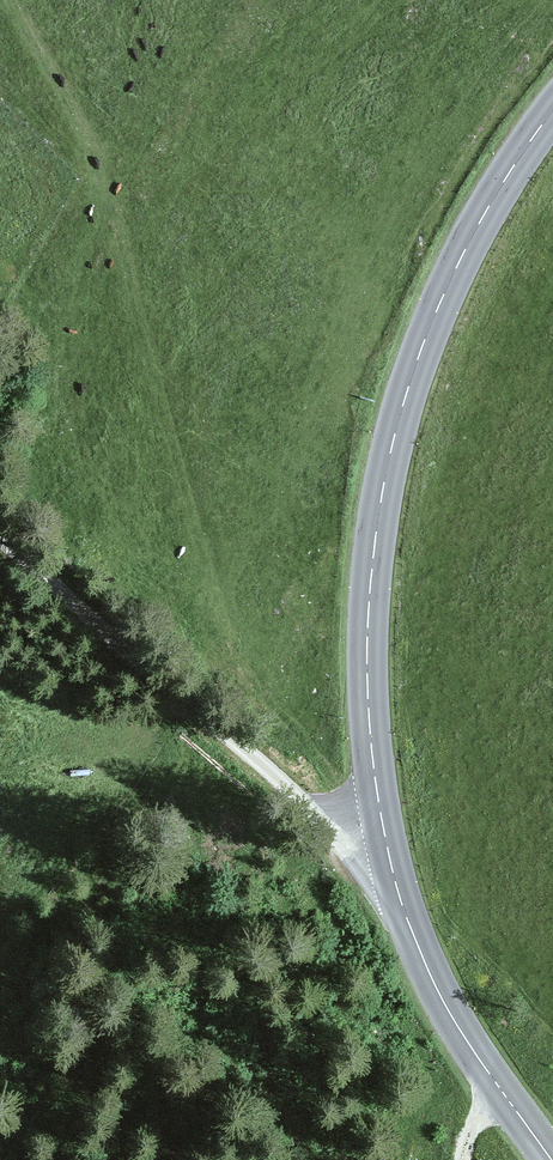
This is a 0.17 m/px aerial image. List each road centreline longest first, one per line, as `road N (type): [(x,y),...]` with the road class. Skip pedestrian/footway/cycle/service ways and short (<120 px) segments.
road 1 (secondary): [(552,110),(465,248),(393,441),(368,612),(368,693),(391,864)]
road 2 (unclassified): [(0,536),(340,837),(391,864)]
road 3 (secondary): [(391,864),(449,1011),(551,1159)]

